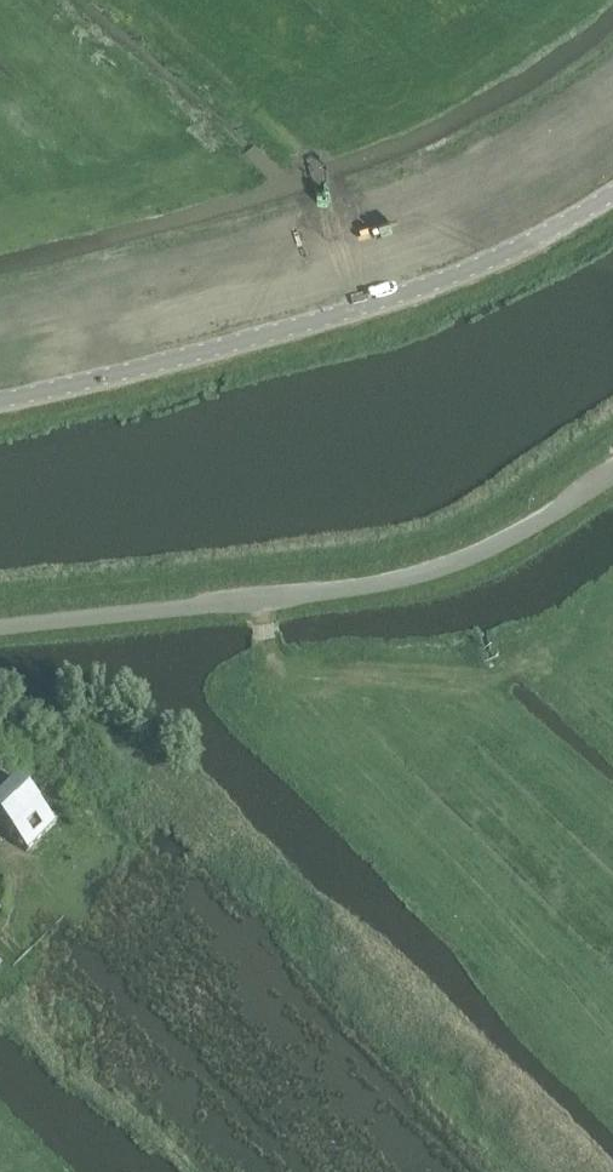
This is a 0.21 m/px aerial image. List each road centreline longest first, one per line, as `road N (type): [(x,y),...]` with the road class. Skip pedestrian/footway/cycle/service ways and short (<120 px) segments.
road 1 (unclassified): [(0,402),(388,302),(485,268),(612,200)]
road 2 (tertiary): [(0,631),(422,578),(504,548),(612,476)]
road 3 (track): [(358,754),(267,646),(257,595)]

